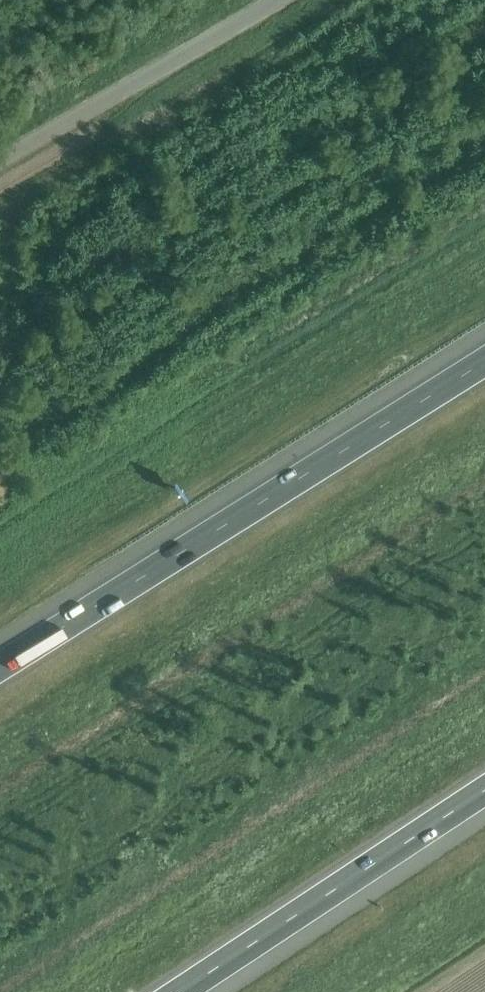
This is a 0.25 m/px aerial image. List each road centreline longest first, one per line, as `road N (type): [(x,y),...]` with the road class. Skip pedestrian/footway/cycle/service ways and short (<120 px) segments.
road 1 (motorway): [(484,338),(0,647)]
road 2 (motorway): [(178,991),(484,789)]
road 3 (tertiary): [(0,163),(276,0)]

